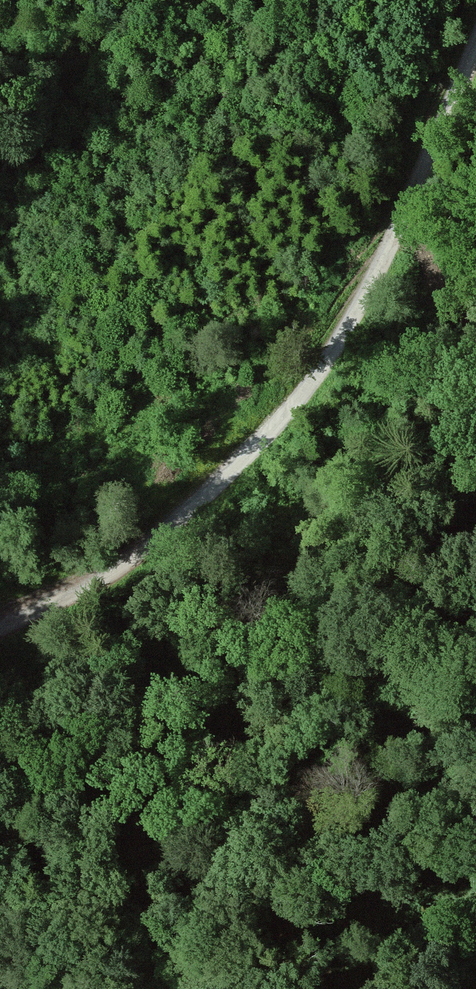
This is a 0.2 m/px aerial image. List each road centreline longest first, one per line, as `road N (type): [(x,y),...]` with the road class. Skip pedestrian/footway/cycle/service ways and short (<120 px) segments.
road 1 (tertiary): [(475,46),(381,269),(299,393),(136,553),(0,625)]
road 2 (track): [(475,857),(365,865),(150,911),(0,925)]
road 3 (track): [(416,192),(435,269),(475,322)]

